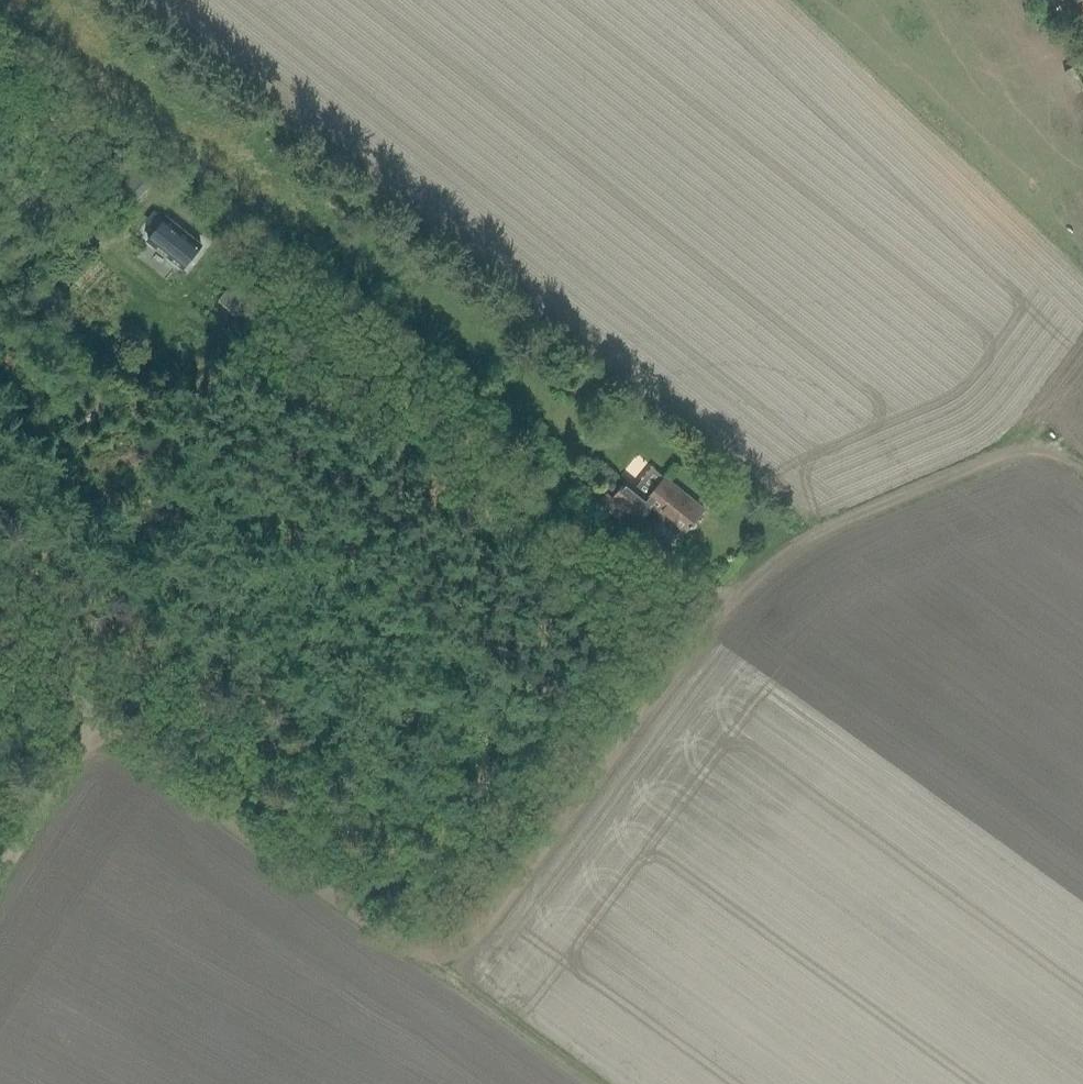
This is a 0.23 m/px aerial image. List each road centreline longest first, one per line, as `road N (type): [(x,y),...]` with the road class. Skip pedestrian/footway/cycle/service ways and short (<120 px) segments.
road 1 (track): [(1082,467),(1025,449),(993,456),(776,552),(735,594),(482,930),(444,951)]
road 2 (track): [(444,951),(394,941),(128,748),(100,747)]
road 3 (track): [(444,951),(452,975),(603,1083)]
road 4 (track): [(0,173),(159,292)]
road 5 (track): [(100,747),(83,757),(0,883)]
road 6 (track): [(100,747),(82,710),(0,649)]

